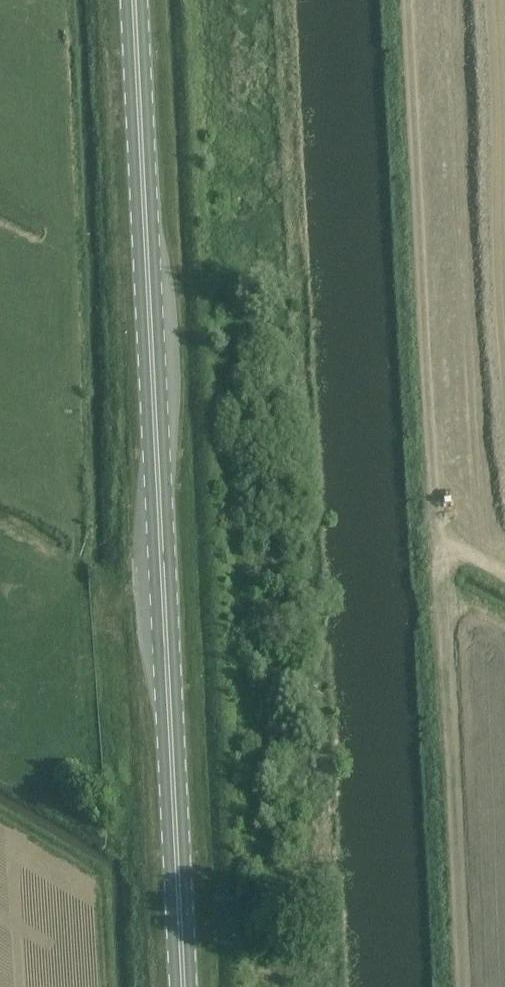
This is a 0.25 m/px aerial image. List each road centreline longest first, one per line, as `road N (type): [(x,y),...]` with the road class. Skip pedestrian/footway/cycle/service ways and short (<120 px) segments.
road 1 (track): [(458,986),(404,0)]
road 2 (primary): [(182,986),(133,0)]
road 3 (track): [(0,818),(97,875),(103,986)]

